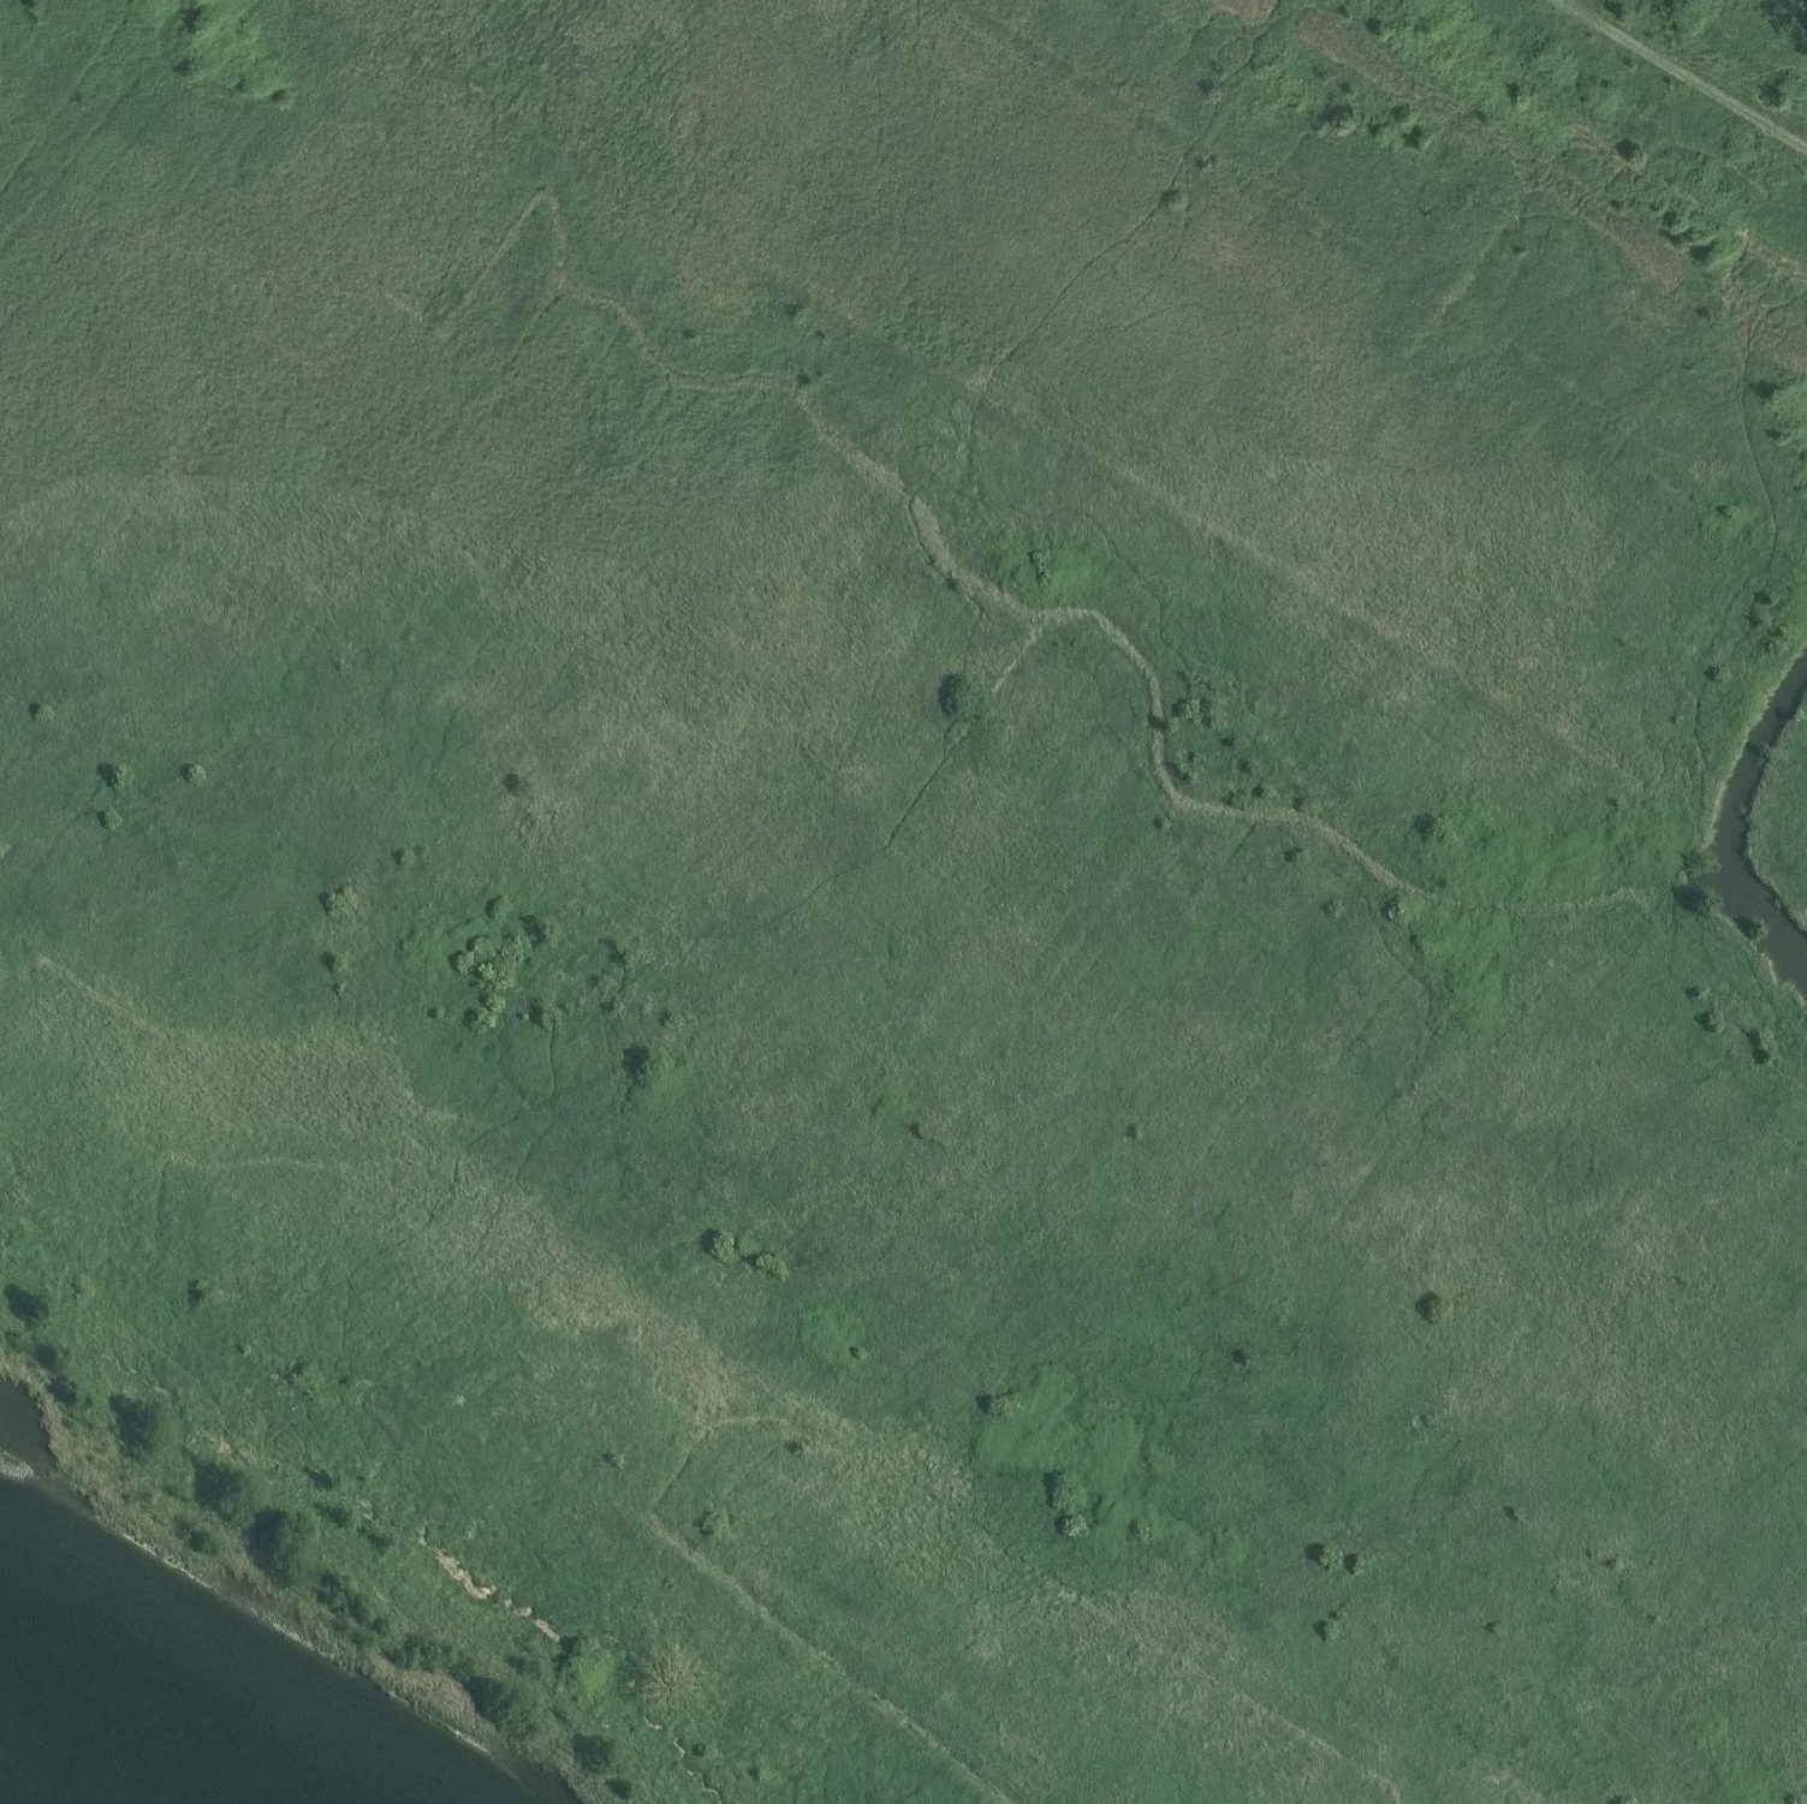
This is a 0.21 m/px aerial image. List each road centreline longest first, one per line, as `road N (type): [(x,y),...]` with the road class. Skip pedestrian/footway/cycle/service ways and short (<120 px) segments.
road 1 (track): [(1564,0),(1806,147)]

